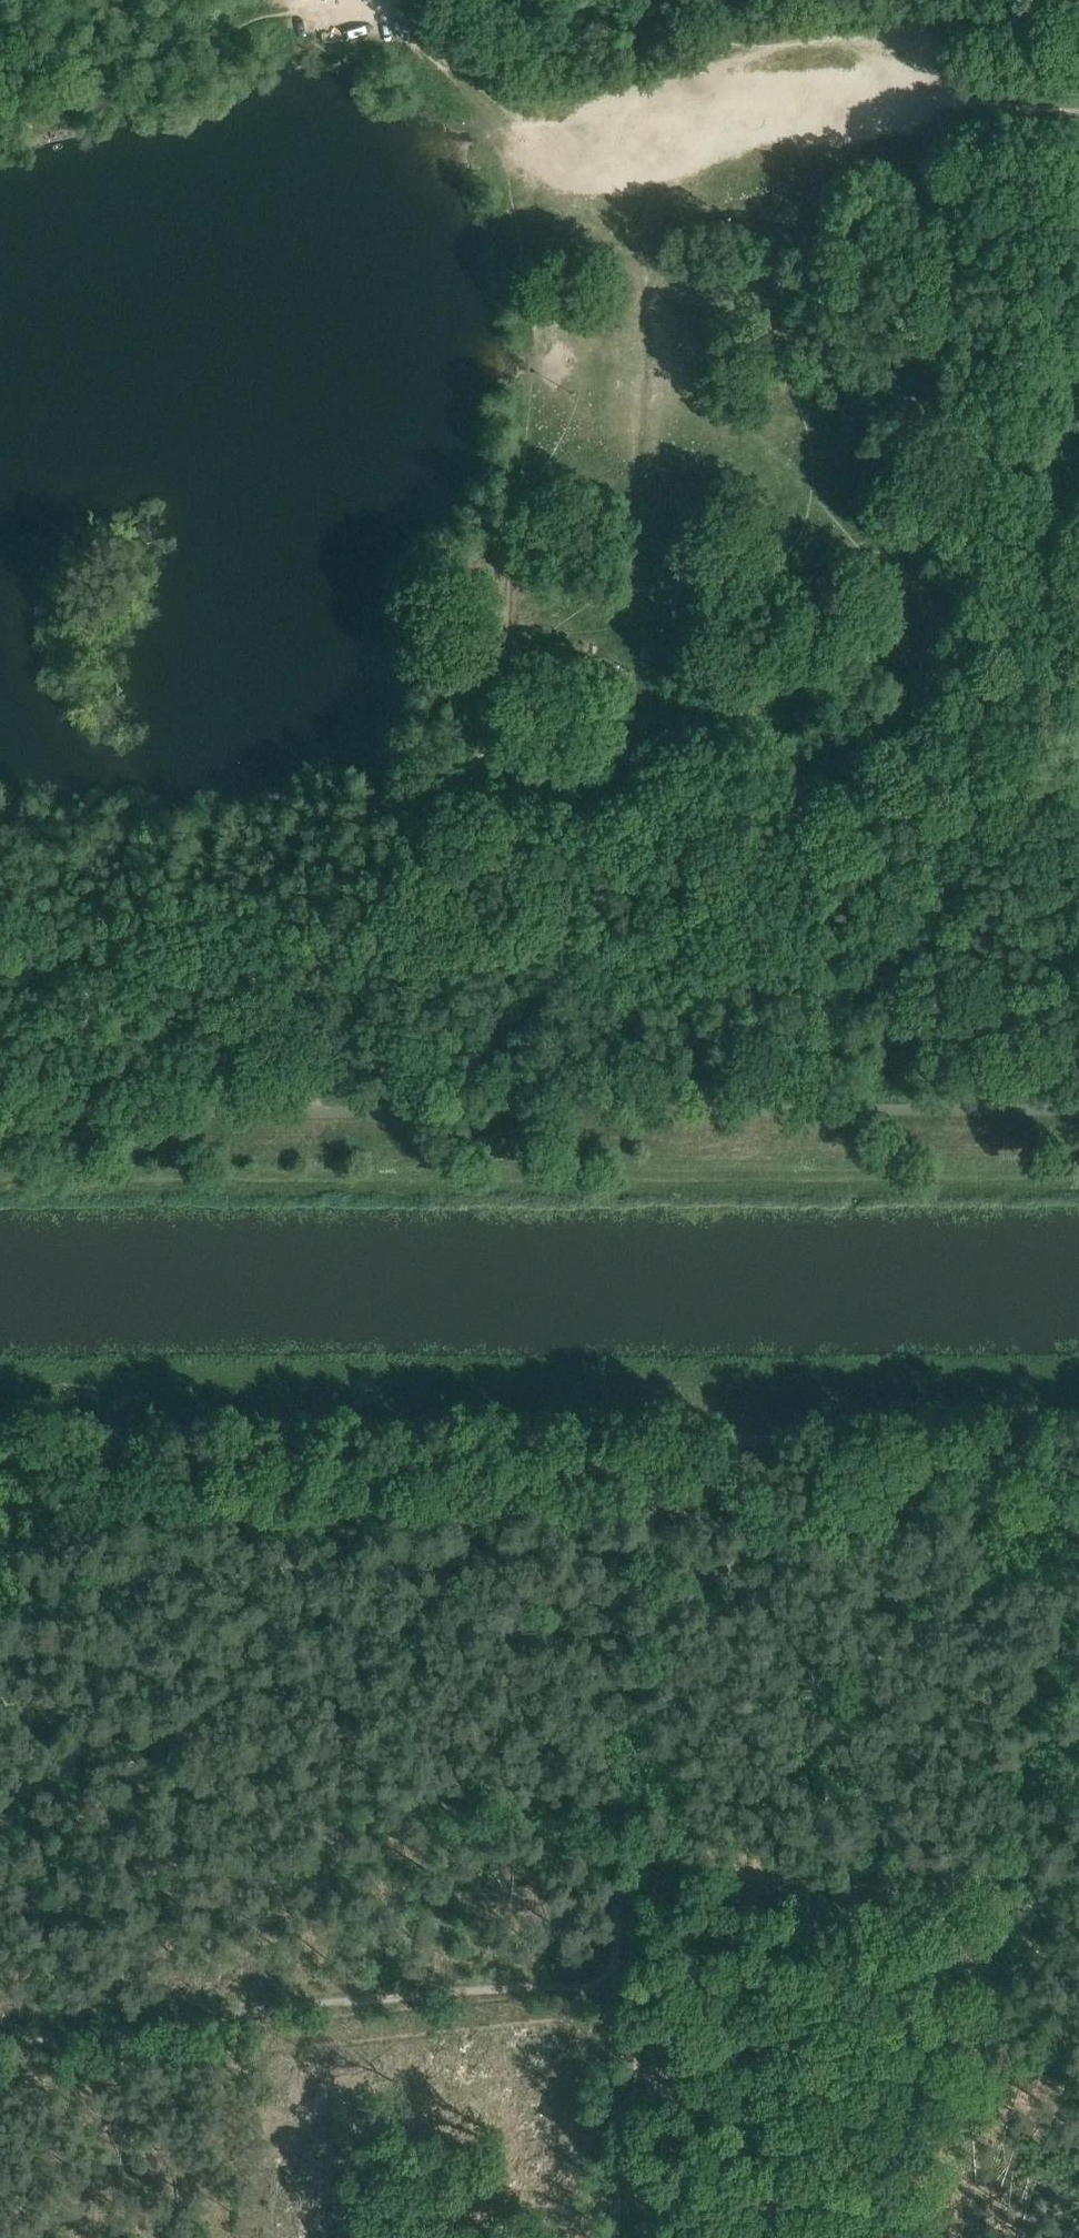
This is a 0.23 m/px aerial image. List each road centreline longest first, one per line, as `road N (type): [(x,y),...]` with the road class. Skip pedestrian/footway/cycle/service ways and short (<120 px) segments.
road 1 (track): [(1078,1487),(0,1476)]
road 2 (track): [(304,969),(363,869),(403,832),(481,720),(519,455),(526,332),(516,218),(477,115),(408,0)]
road 3 (track): [(507,544),(527,571),(649,596),(776,594),(895,566),(940,565),(1078,594)]
road 4 (track): [(0,965),(311,957)]

